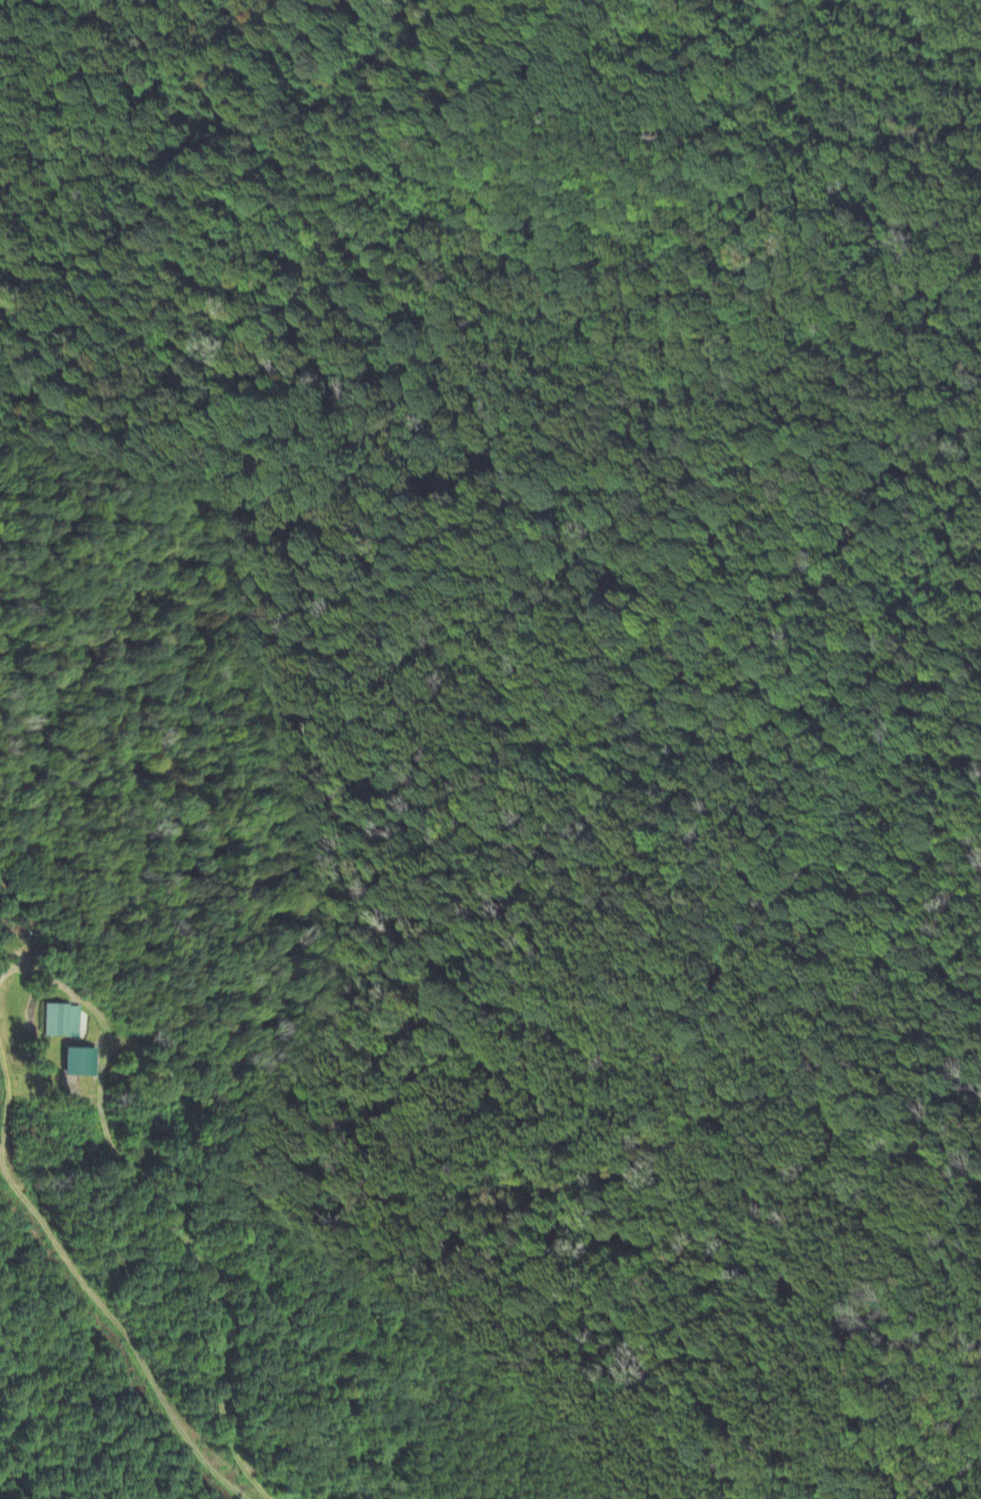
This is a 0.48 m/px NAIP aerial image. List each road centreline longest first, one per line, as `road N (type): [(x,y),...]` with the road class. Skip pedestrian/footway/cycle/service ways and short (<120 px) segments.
road 1 (residential): [(0,979),(32,969),(57,977),(90,1000),(103,1021),(103,1125),(213,1286),(227,1427),(250,1498)]
road 2 (residential): [(242,1498),(188,1440),(124,1336),(9,1181),(0,1044)]

